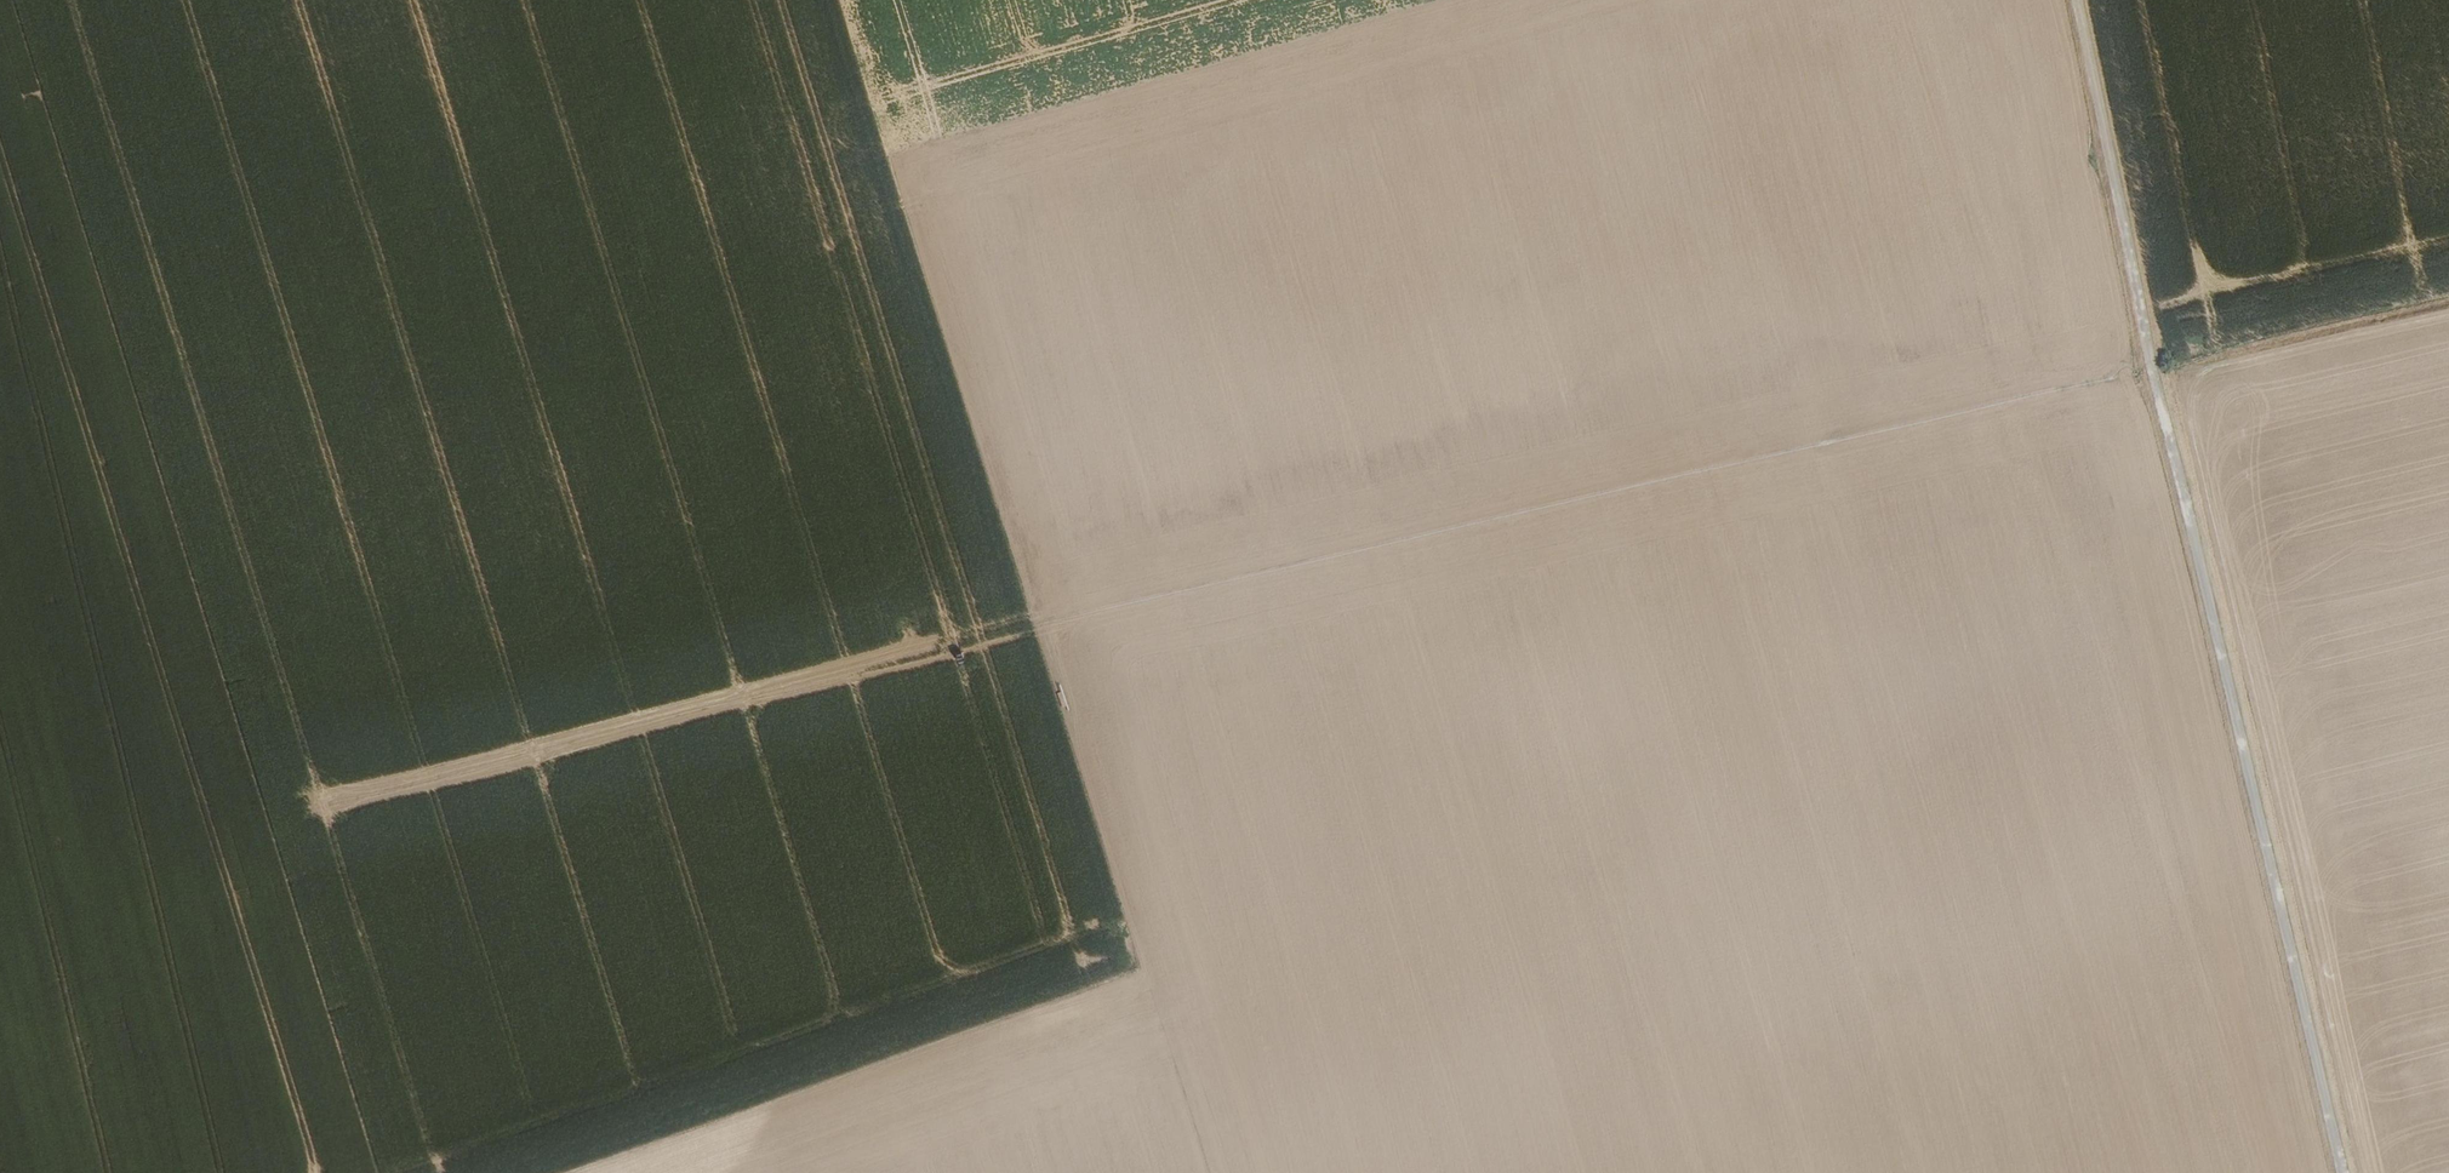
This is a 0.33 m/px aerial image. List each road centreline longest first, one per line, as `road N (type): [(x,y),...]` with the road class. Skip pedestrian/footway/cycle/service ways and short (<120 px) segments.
road 1 (track): [(2076,0),(2339,1172)]

